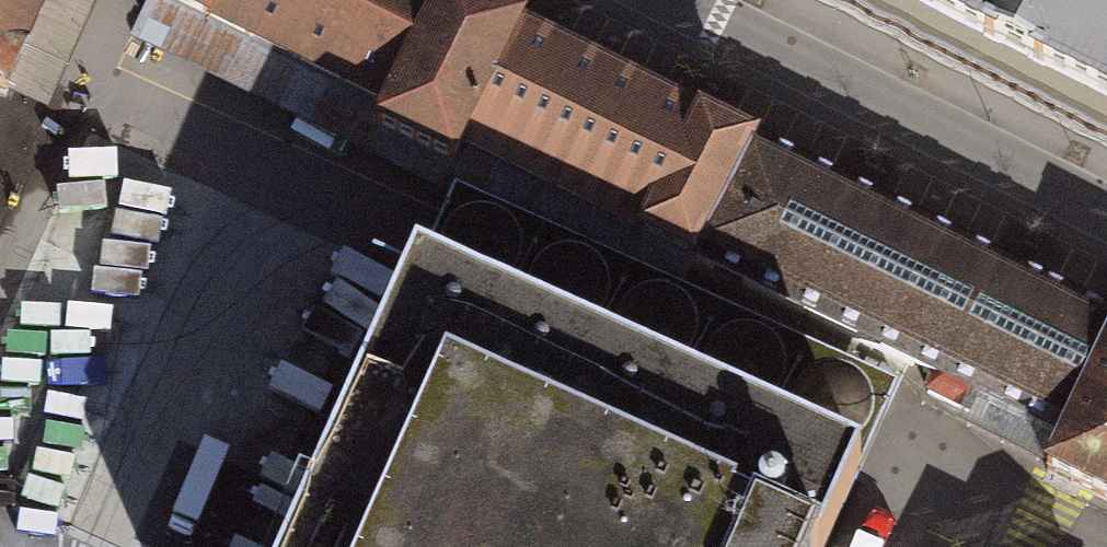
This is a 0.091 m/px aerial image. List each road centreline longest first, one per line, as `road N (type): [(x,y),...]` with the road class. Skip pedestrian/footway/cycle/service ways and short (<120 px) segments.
road 1 (residential): [(675,0),(1106,213)]

